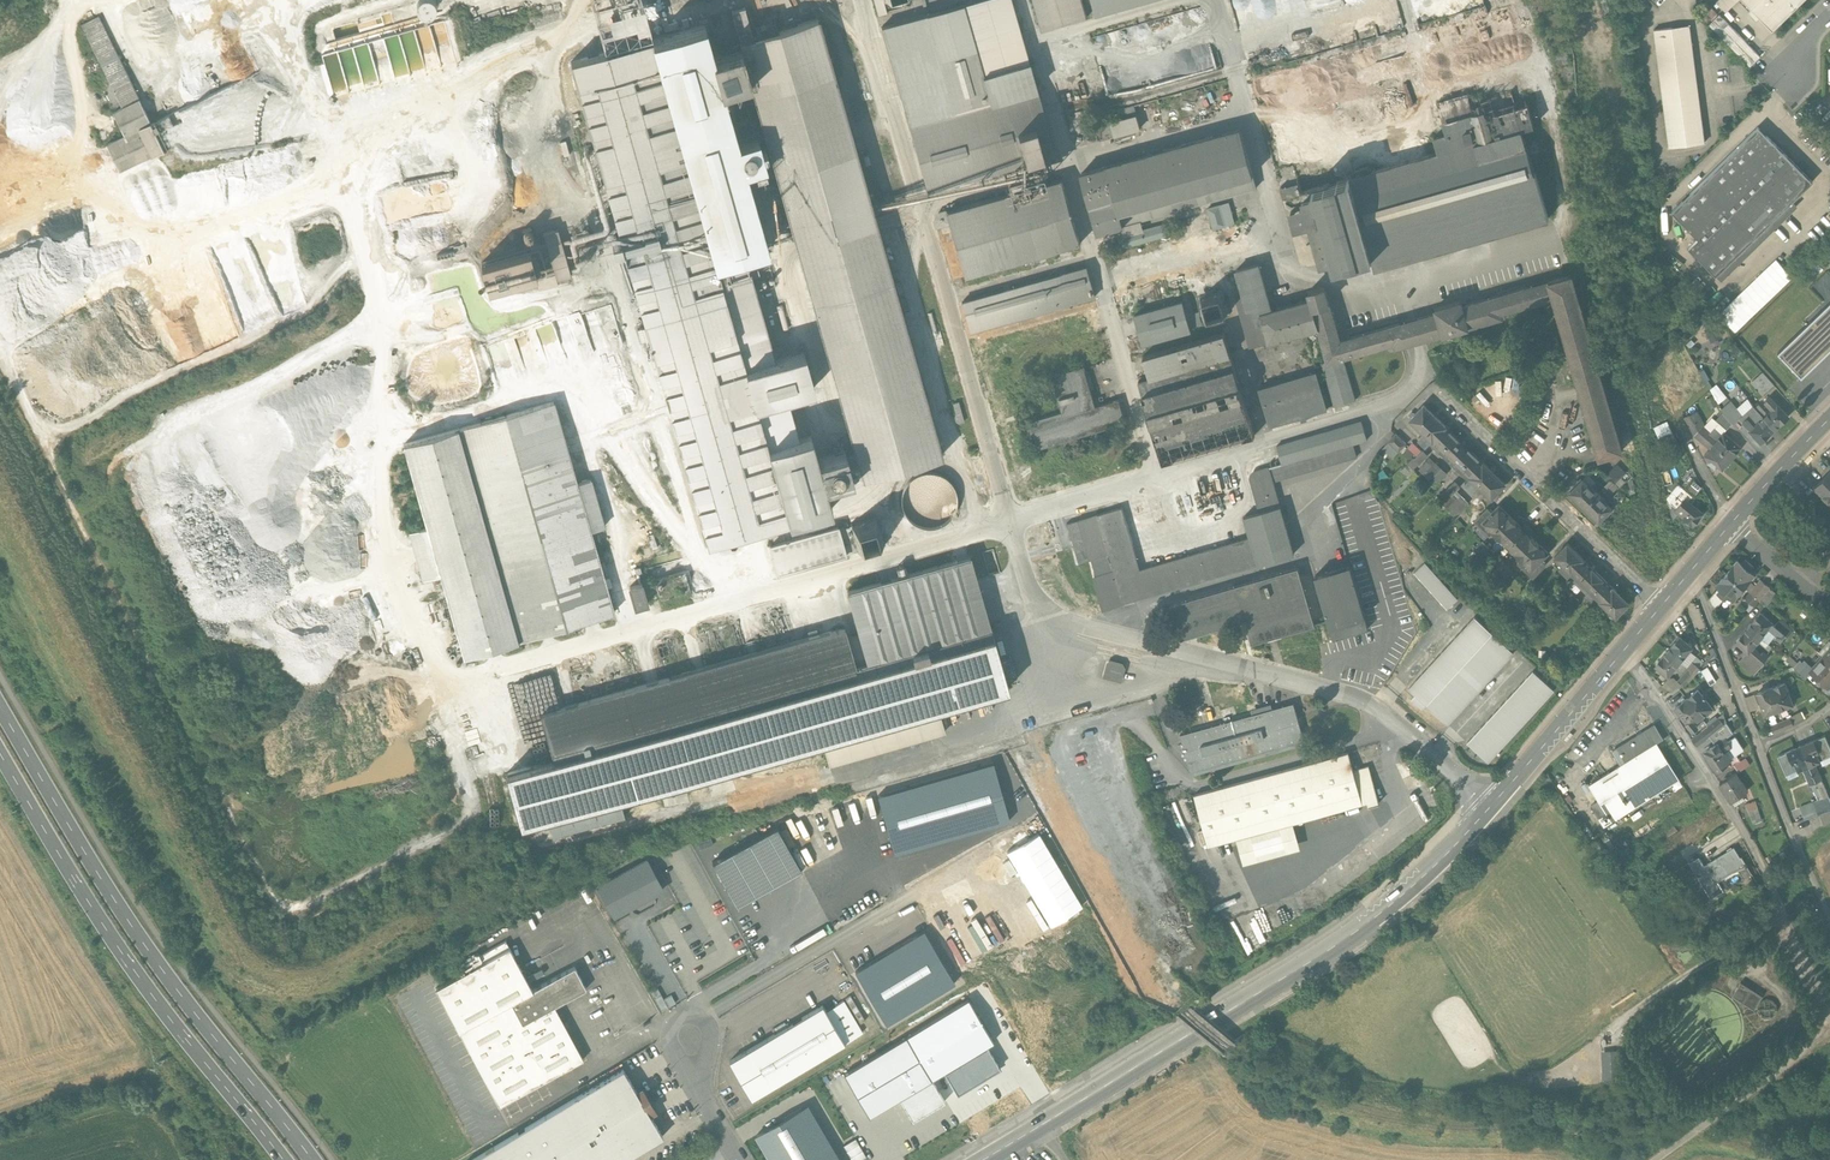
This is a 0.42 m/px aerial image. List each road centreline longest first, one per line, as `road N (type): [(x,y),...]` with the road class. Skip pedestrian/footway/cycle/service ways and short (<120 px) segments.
road 1 (tertiary): [(979,1159),(1284,980),(1371,920),(1494,805),(1661,609)]
road 2 (primary): [(310,1159),(184,1000),(0,702)]
road 3 (primary): [(0,751),(163,1014),(282,1159)]
road 4 (residential): [(1437,392),(1661,609)]
road 5 (track): [(1655,1159),(1829,1035)]
road 6 (residential): [(1755,746),(1829,923)]
road 7 (residential): [(1688,576),(1755,746)]
road 8 (track): [(0,798),(88,947)]
road 9 (tertiary): [(1731,526),(1829,419)]
road 10 (track): [(126,1099),(0,1139)]
road 11 (track): [(1783,915),(1681,980)]

